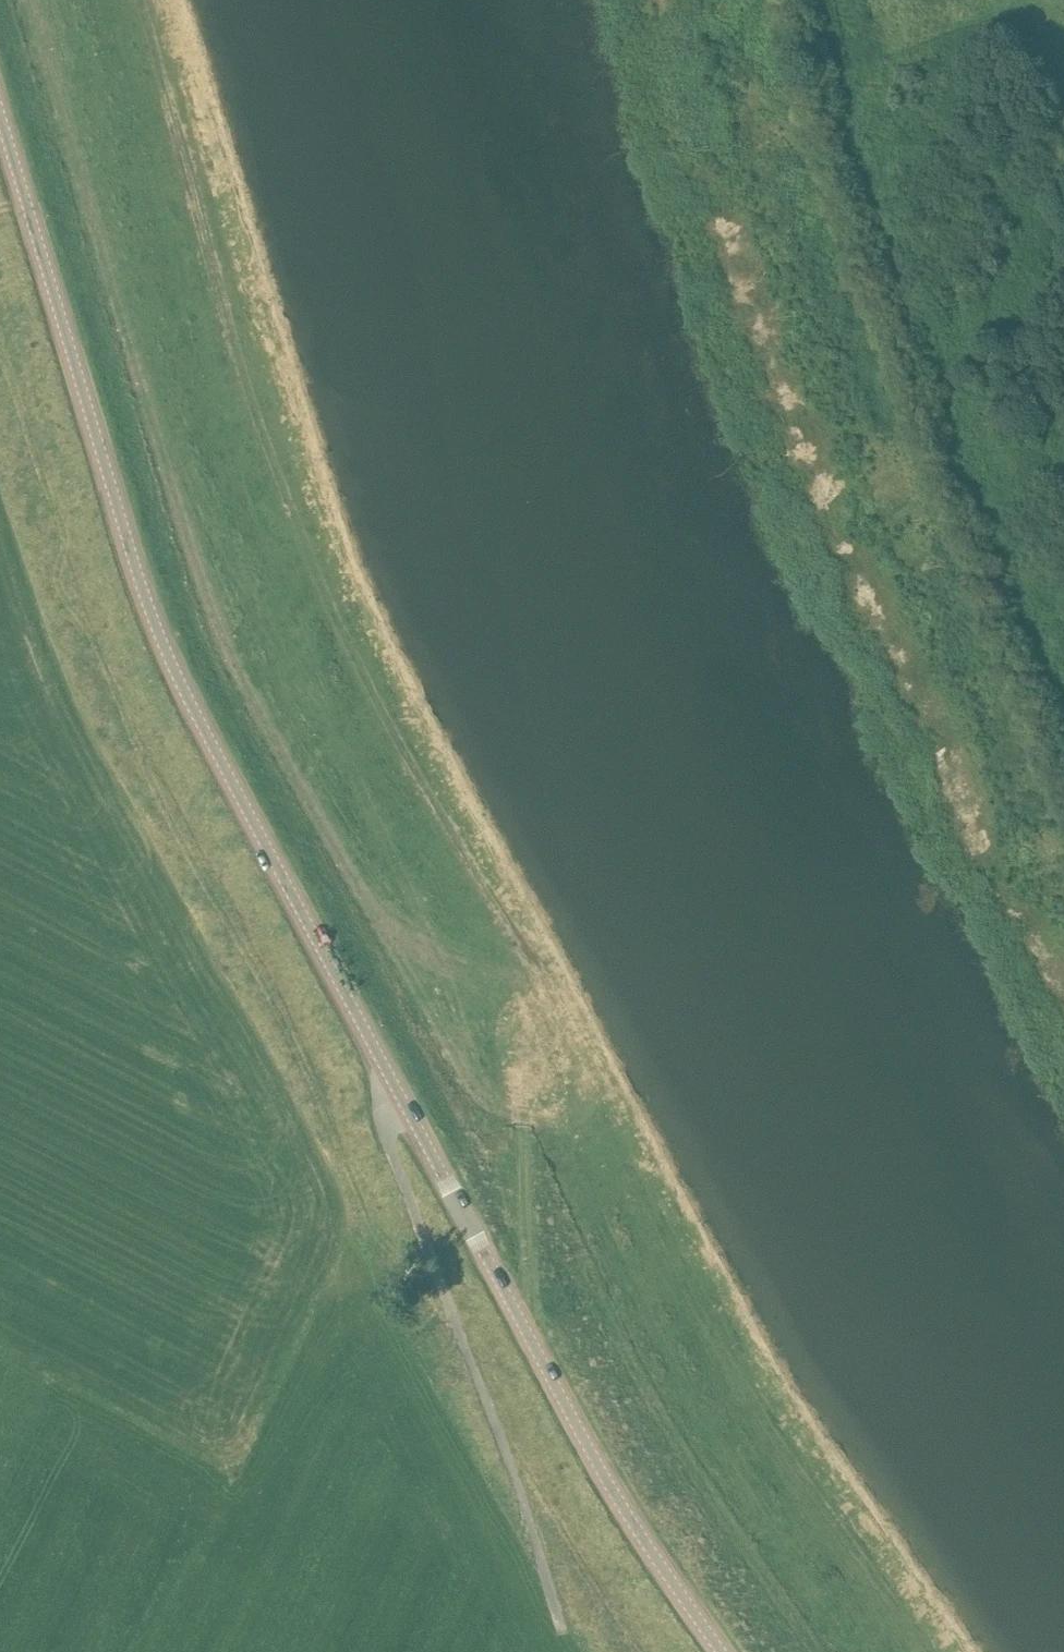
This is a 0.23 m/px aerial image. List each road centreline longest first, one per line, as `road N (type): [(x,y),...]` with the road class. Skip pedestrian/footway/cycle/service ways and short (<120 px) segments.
road 1 (tertiary): [(722,1651),(610,1486),(186,695),(138,578),(0,117)]
road 2 (track): [(402,1099),(387,1125),(390,1150),(516,1478),(562,1627)]

